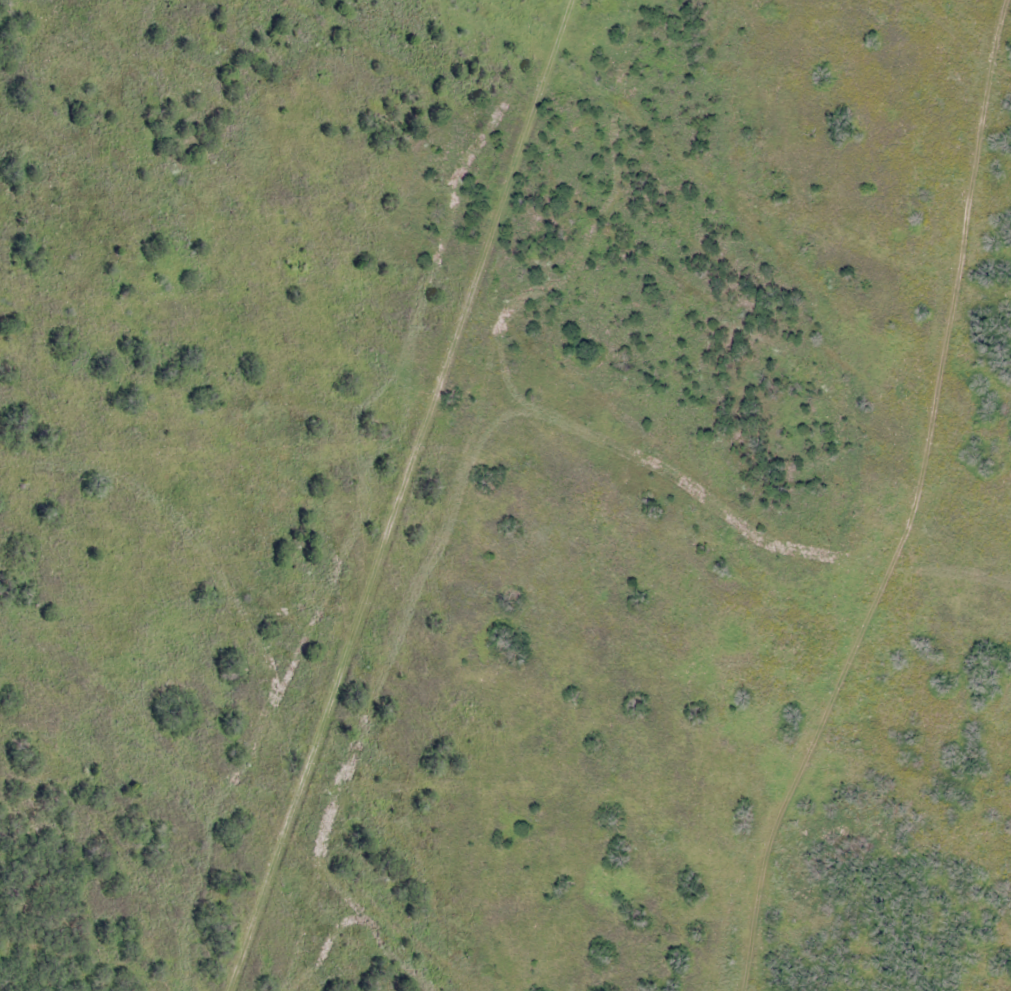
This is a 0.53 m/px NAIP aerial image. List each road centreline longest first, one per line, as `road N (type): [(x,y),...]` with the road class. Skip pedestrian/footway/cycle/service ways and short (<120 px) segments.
road 1 (residential): [(1010,46),(994,281),(908,569),(754,990)]

